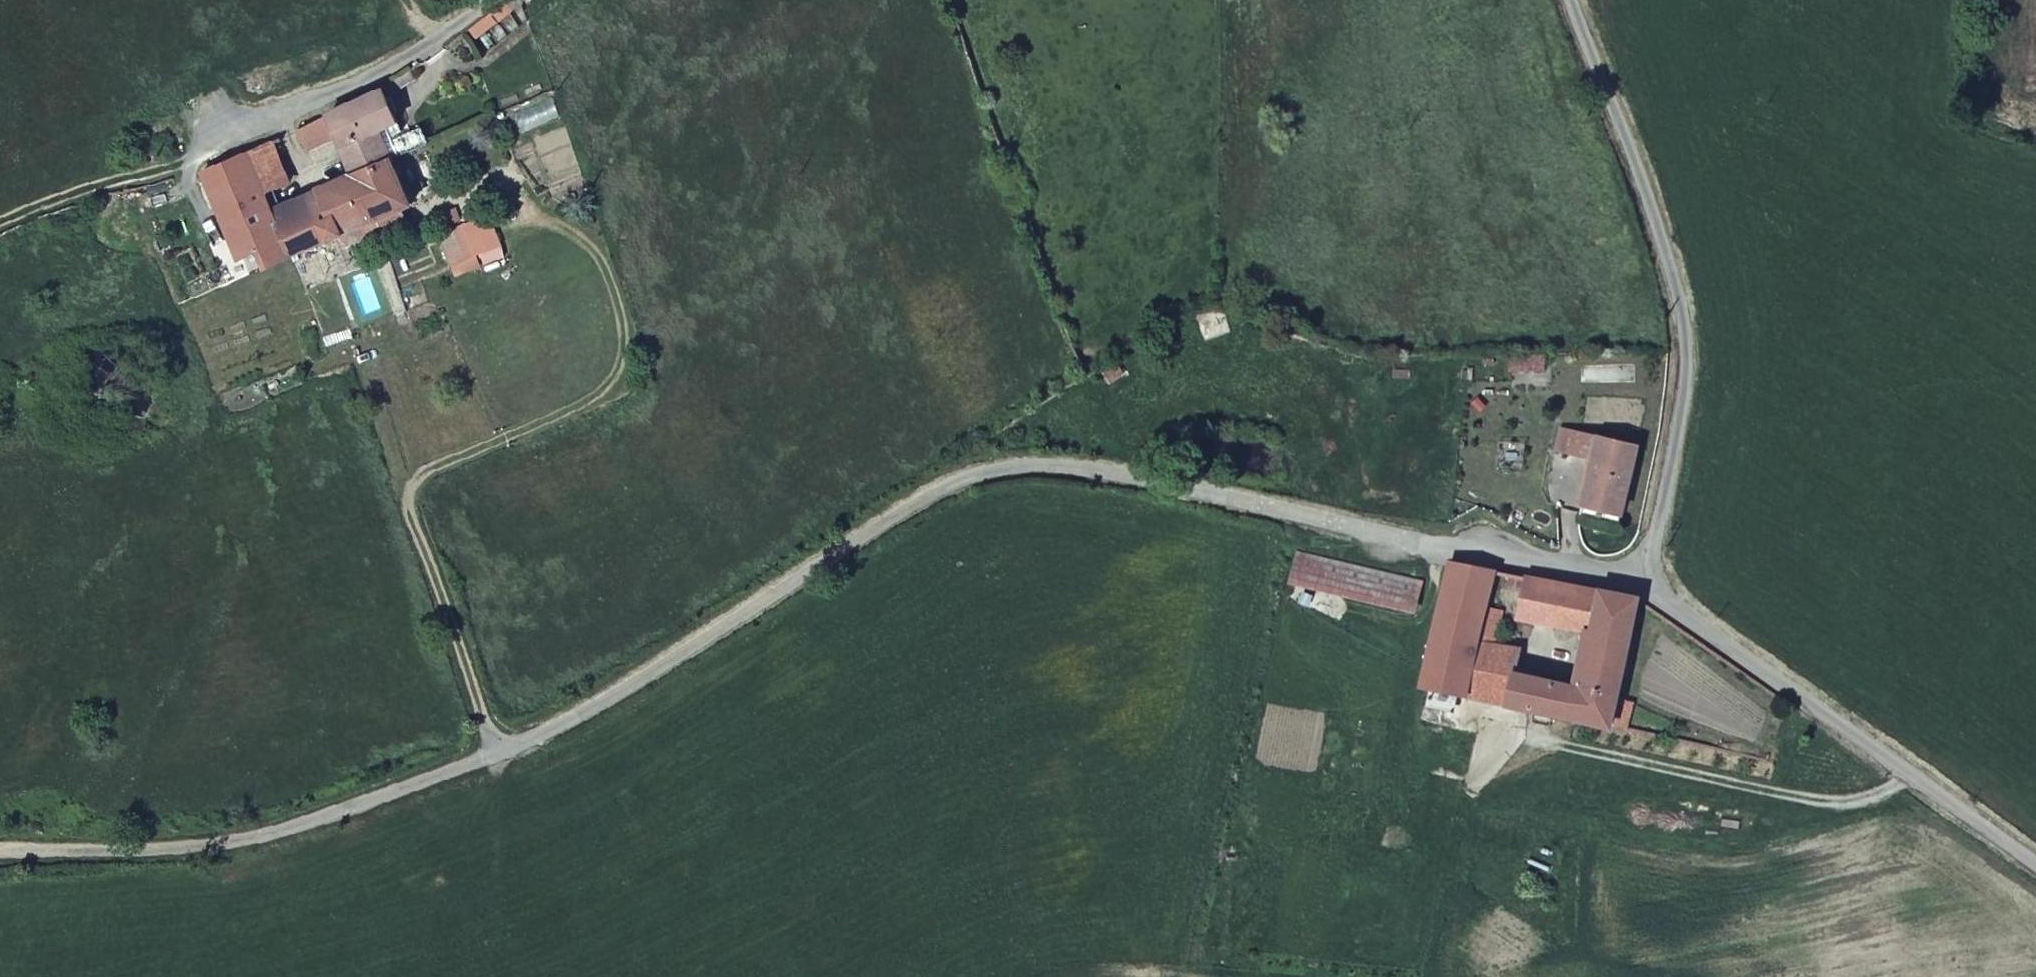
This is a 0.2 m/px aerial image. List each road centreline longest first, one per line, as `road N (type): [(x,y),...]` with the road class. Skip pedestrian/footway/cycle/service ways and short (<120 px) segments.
road 1 (unclassified): [(1640,582),(1433,546),(1142,478),(1048,466),(985,472),(925,497),(565,725),(503,756),(290,830),(153,847),(0,850)]
road 2 (unclassified): [(1640,582),(1689,372),(1687,335),(1628,144),(1571,0)]
road 3 (unclassified): [(2035,875),(1640,582)]
road 4 (unclassified): [(492,0),(412,55),(189,159)]

